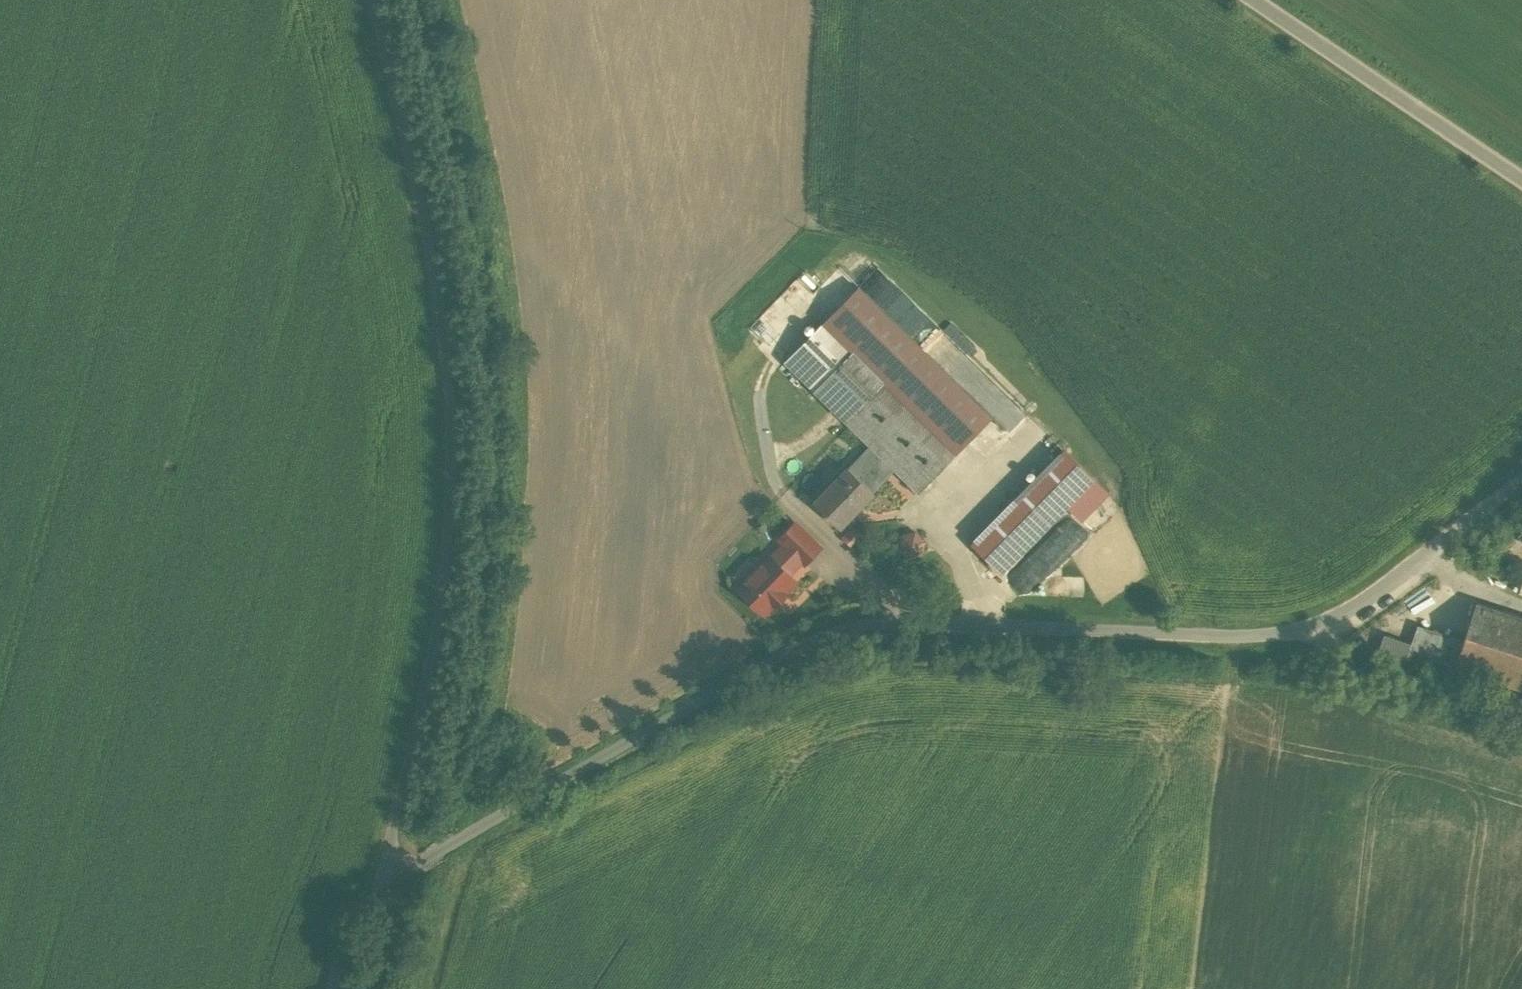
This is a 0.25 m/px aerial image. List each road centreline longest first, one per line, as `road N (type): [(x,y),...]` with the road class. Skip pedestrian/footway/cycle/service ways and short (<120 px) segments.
road 1 (unclassified): [(395,878),(806,649),(930,624),(1269,636),(1315,625),(1355,607),(1521,482)]
road 2 (unclassified): [(395,878),(397,808),(439,599),(449,434),(433,247),(379,0)]
road 3 (unclassified): [(1251,0),(1521,181)]
road 4 (unclassified): [(340,988),(359,929),(395,878)]

